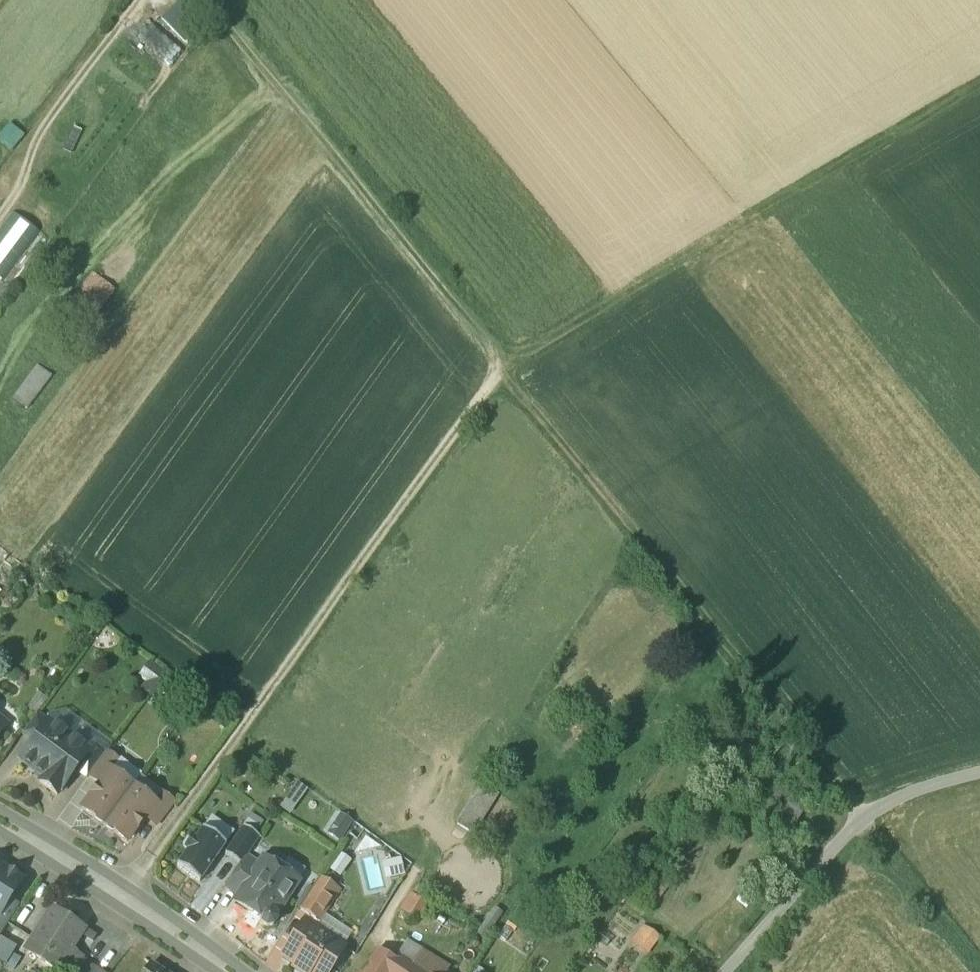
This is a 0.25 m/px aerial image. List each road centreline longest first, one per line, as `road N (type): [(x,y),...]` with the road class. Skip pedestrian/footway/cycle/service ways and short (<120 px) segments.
road 1 (track): [(979,956),(200,0)]
road 2 (track): [(113,906),(500,372),(979,96)]
road 3 (residential): [(244,971),(127,887),(0,811)]
road 4 (residential): [(0,833),(213,971)]
road 5 (residential): [(867,815),(722,971)]
road 6 (track): [(979,773),(910,791),(867,815)]

